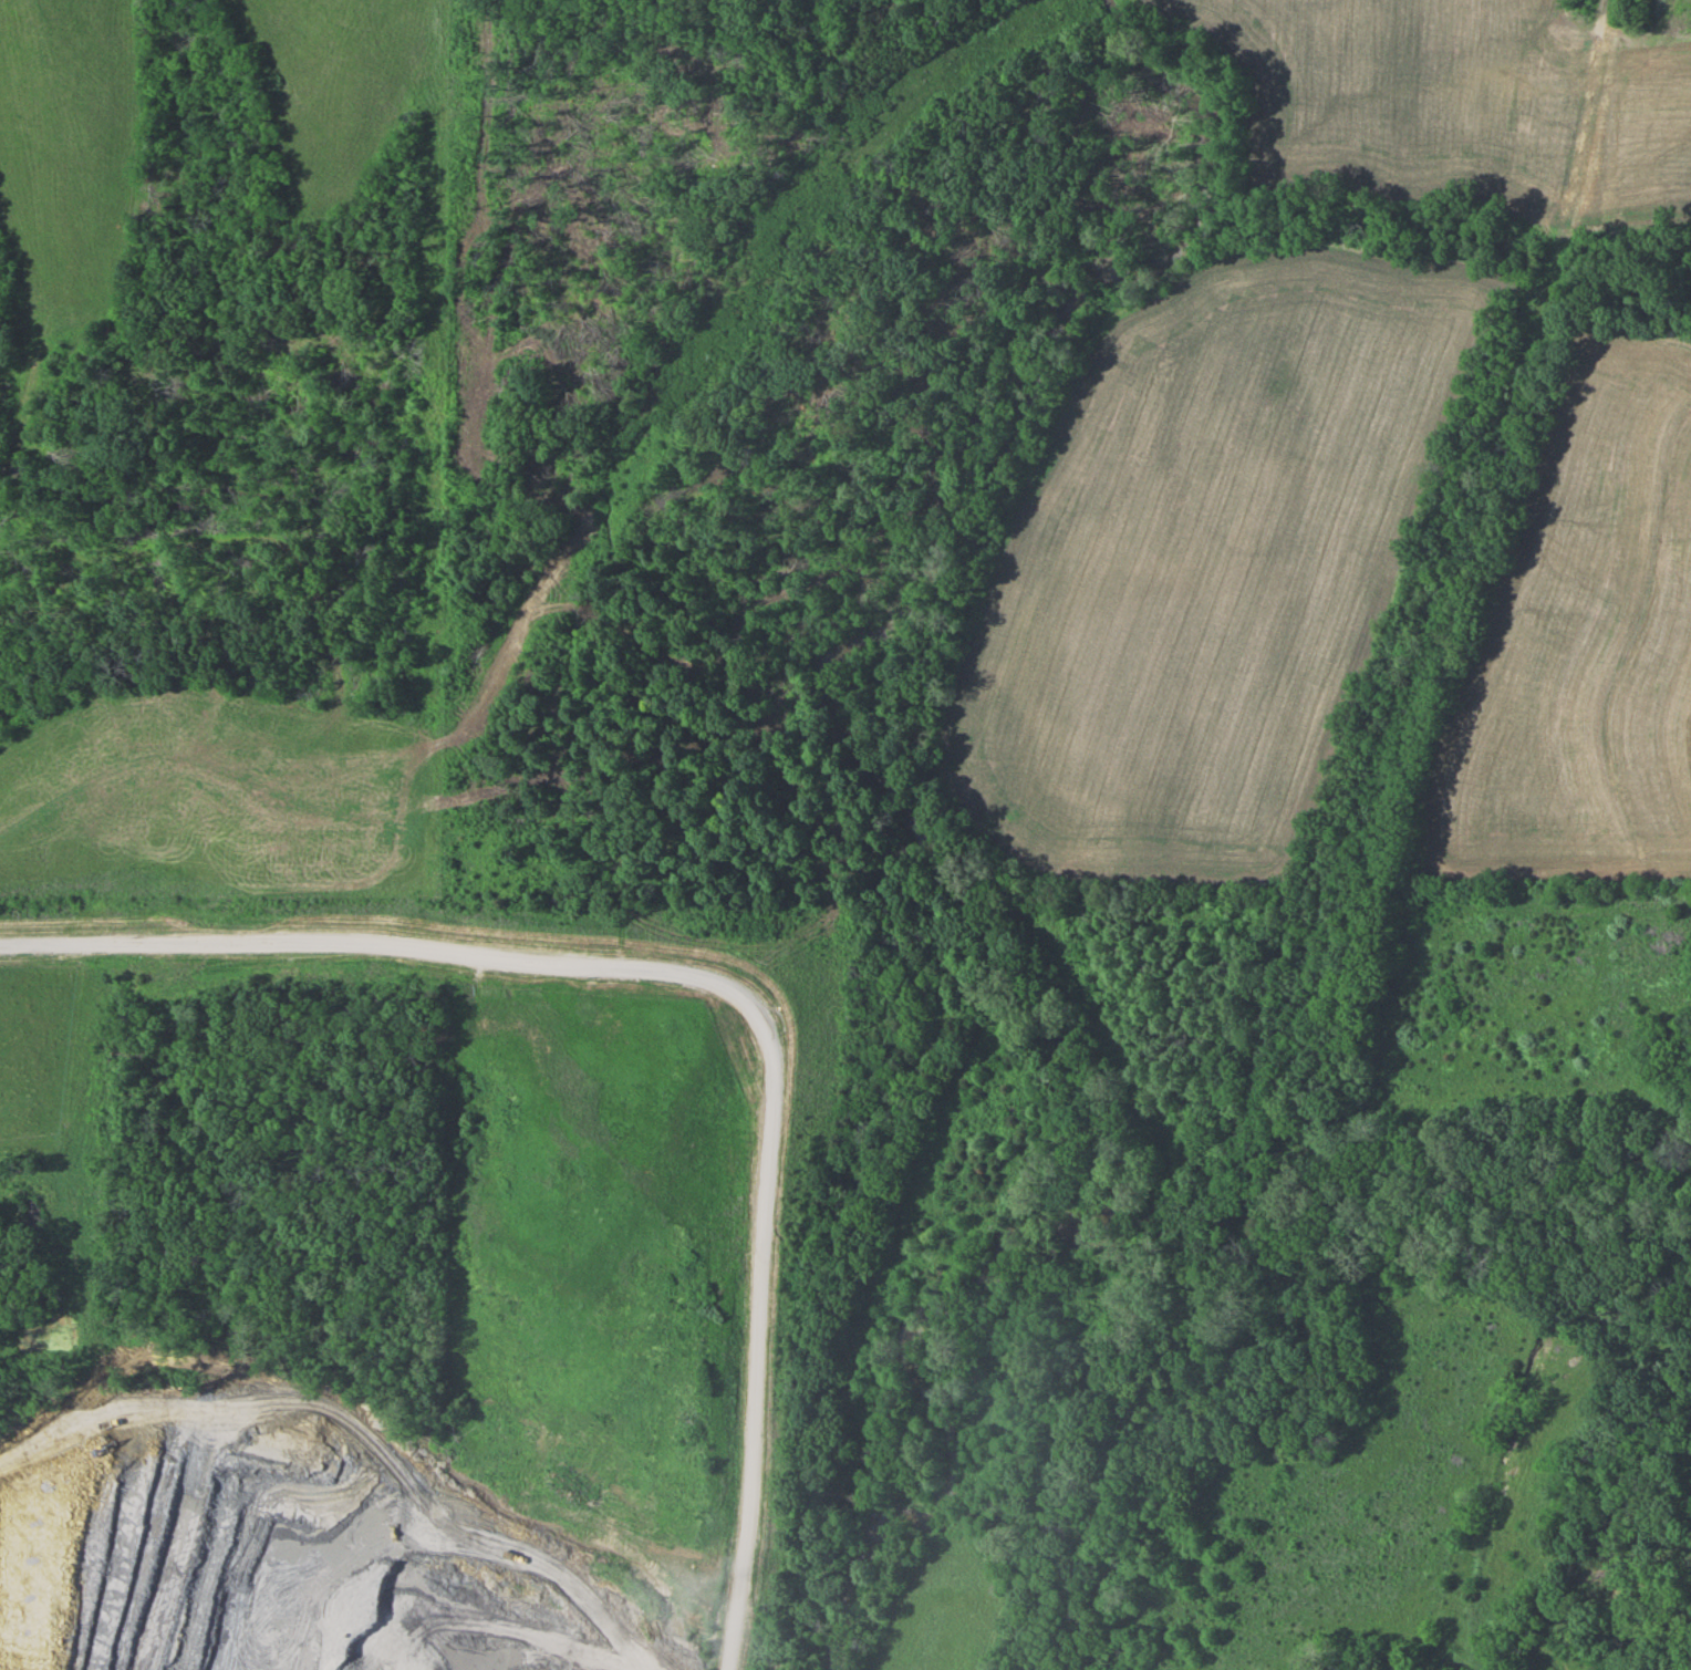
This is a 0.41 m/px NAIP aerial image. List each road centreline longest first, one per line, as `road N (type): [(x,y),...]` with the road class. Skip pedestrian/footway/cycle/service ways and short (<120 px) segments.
road 1 (residential): [(0,945),(255,940),(470,952),(698,973),(757,1009),(771,1100),(770,1176),(746,1578),(732,1669)]

